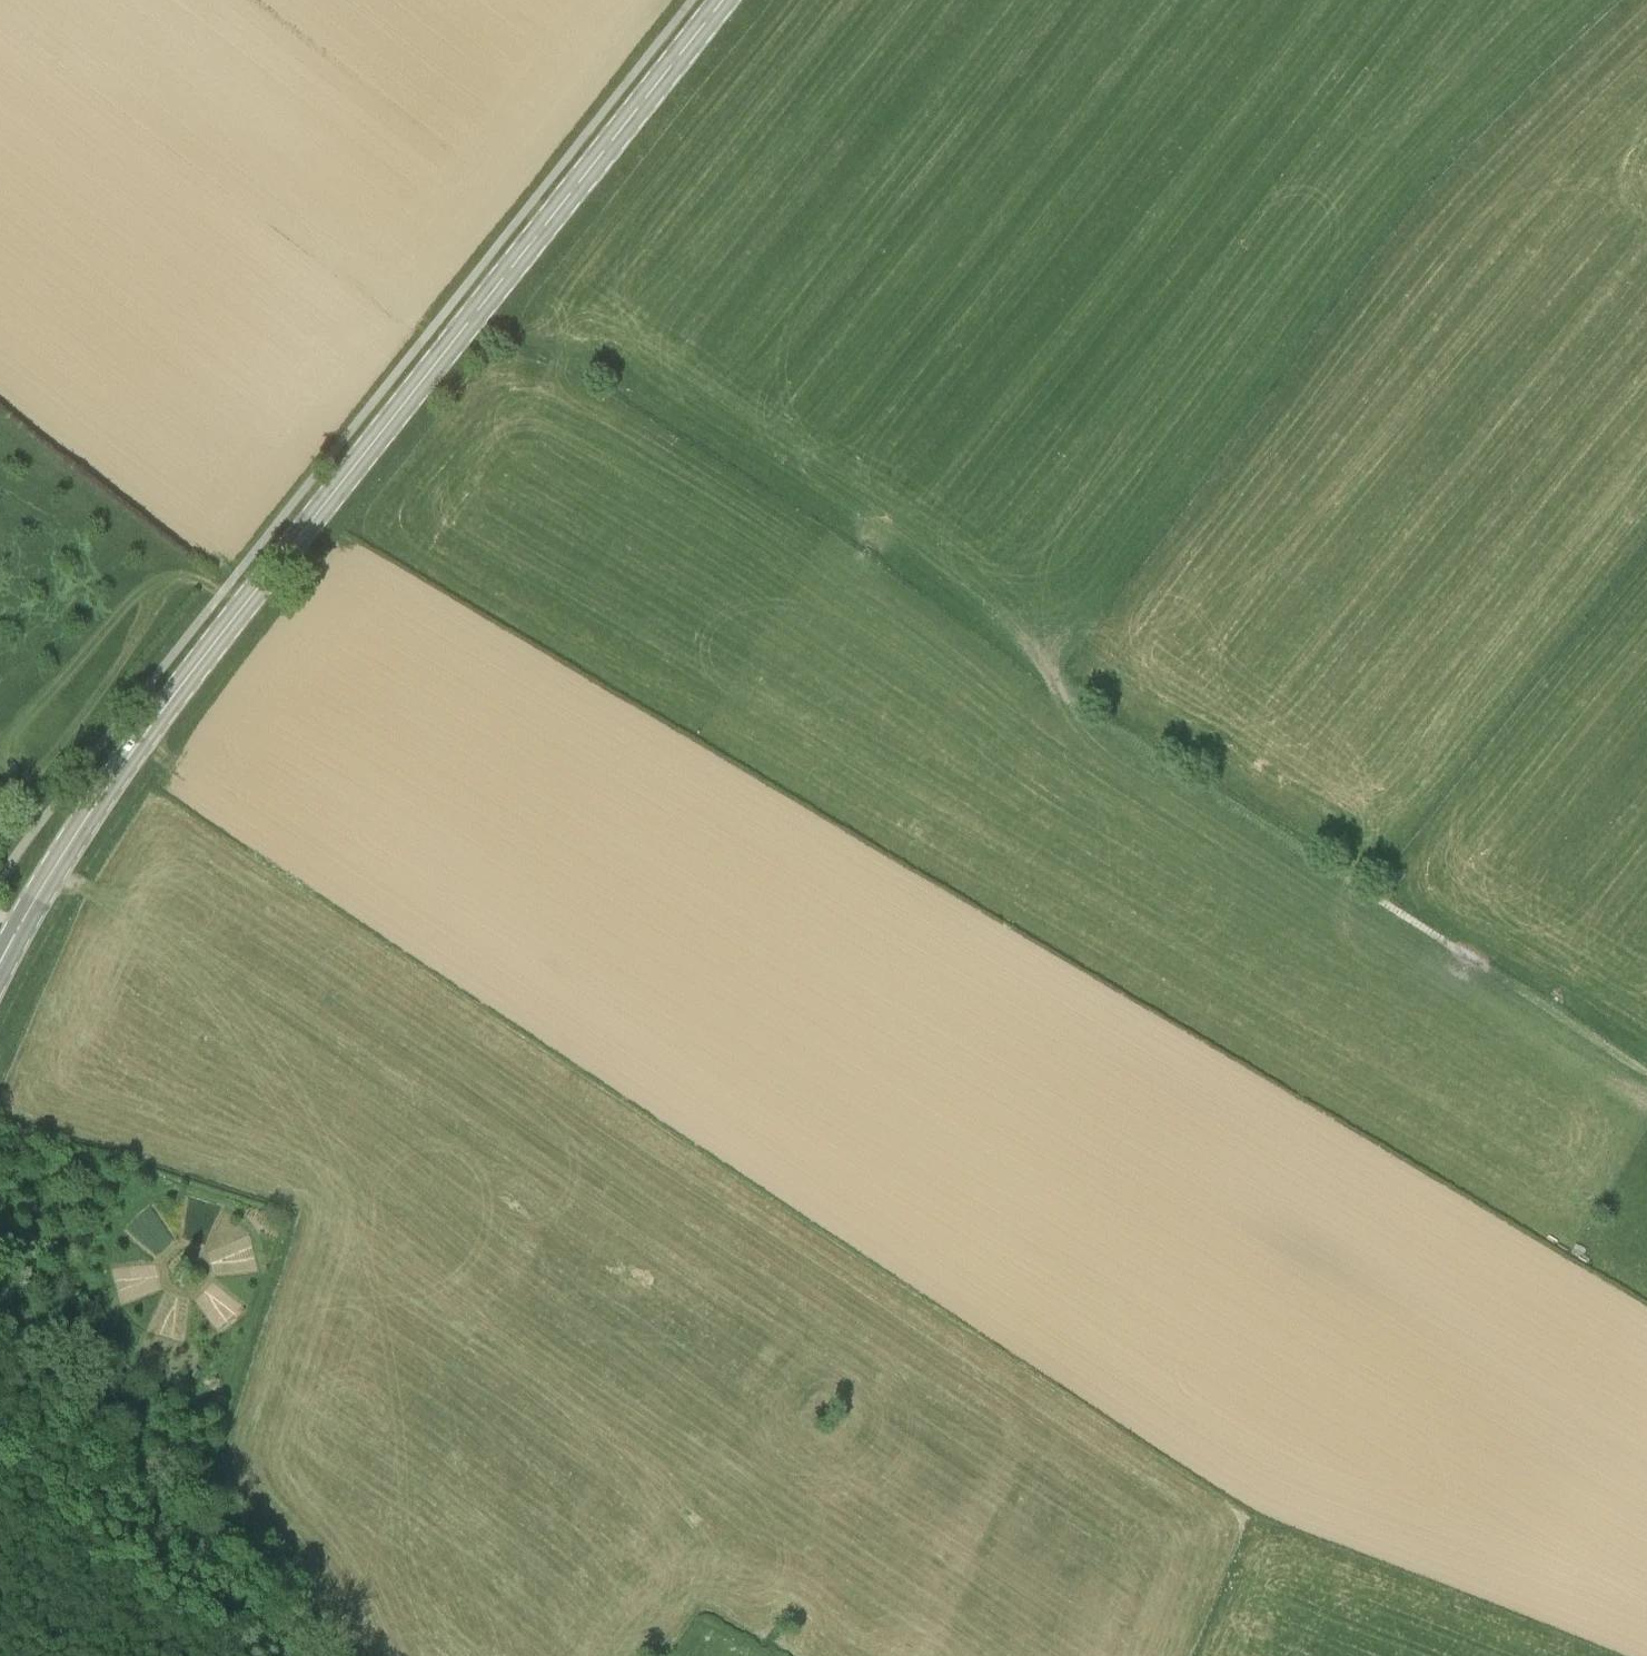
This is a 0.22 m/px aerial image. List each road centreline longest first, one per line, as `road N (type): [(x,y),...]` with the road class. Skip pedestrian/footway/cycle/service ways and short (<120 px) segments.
road 1 (secondary): [(0,963),(82,825),(167,706),(726,0)]
road 2 (track): [(1646,1071),(1069,699),(1052,657)]
road 3 (track): [(314,1655),(252,1555),(125,1417),(0,1242)]

